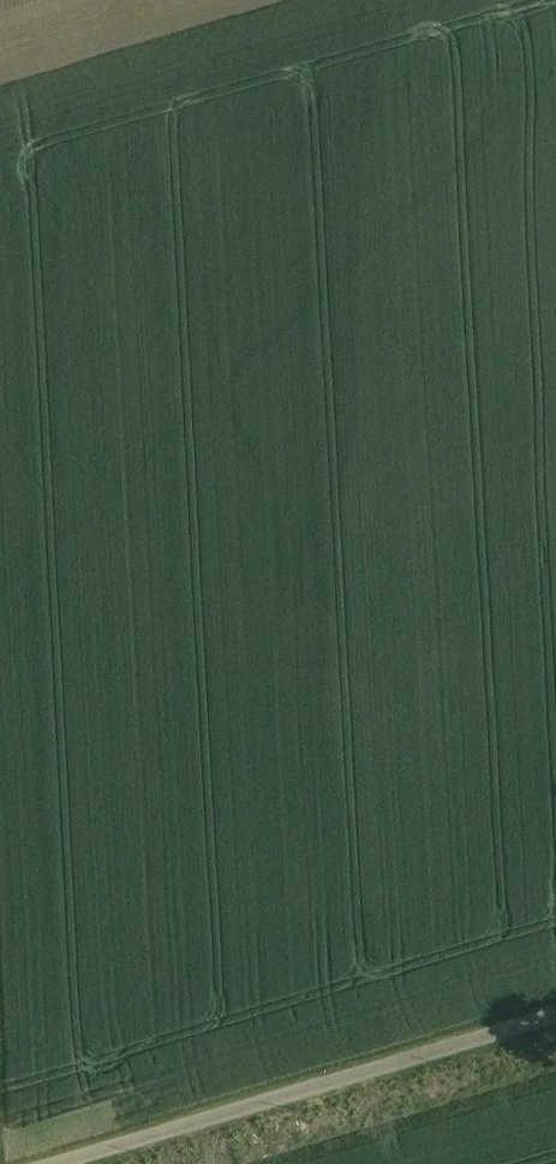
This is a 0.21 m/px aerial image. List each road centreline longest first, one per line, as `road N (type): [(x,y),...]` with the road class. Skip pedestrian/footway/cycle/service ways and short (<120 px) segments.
road 1 (residential): [(555,1014),(58,1163)]

